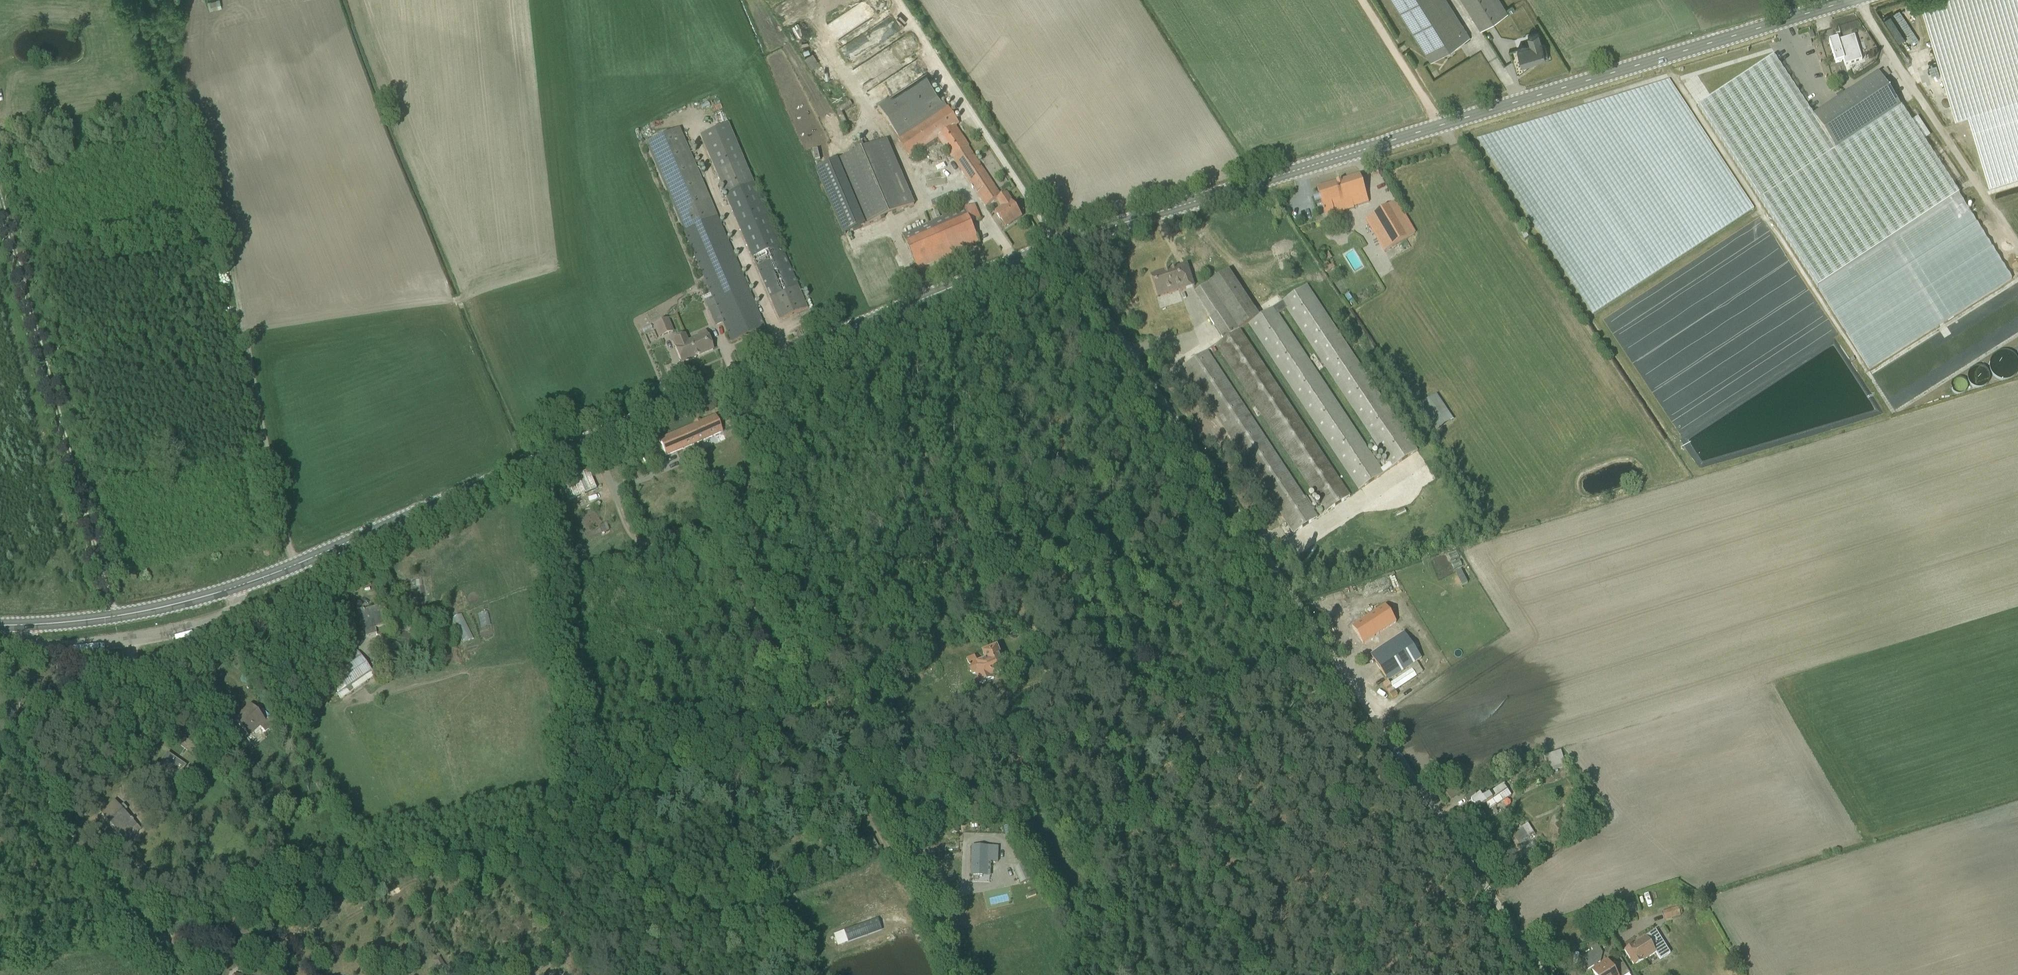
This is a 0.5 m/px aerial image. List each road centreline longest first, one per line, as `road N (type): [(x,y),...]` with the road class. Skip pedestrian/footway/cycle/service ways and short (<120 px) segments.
road 1 (secondary): [(1057,243),(270,577),(117,616)]
road 2 (secondary): [(1847,0),(1057,243)]
road 3 (unclassified): [(1467,858),(1057,243)]
road 4 (unclassified): [(117,616),(0,193)]
road 5 (track): [(0,170),(186,132),(138,0)]
road 6 (track): [(1857,0),(2017,244)]
road 7 (track): [(1057,243),(896,0)]
road 8 (track): [(16,738),(172,974)]
road 9 (track): [(0,746),(123,682),(126,643)]
road 10 (track): [(1467,858),(1545,974)]
road 11 (track): [(126,643),(228,616),(236,588)]
road 12 (track): [(14,627),(44,650),(126,643)]

